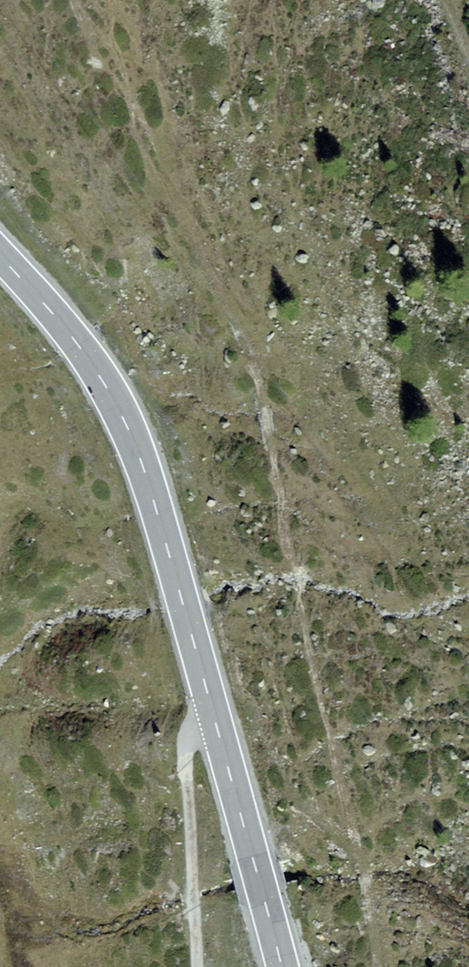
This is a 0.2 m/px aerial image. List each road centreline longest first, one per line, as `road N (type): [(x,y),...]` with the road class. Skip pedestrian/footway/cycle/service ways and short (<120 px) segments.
road 1 (primary): [(279,966),(153,493),(104,377),(0,256)]
road 2 (track): [(211,716),(184,761),(194,966)]

